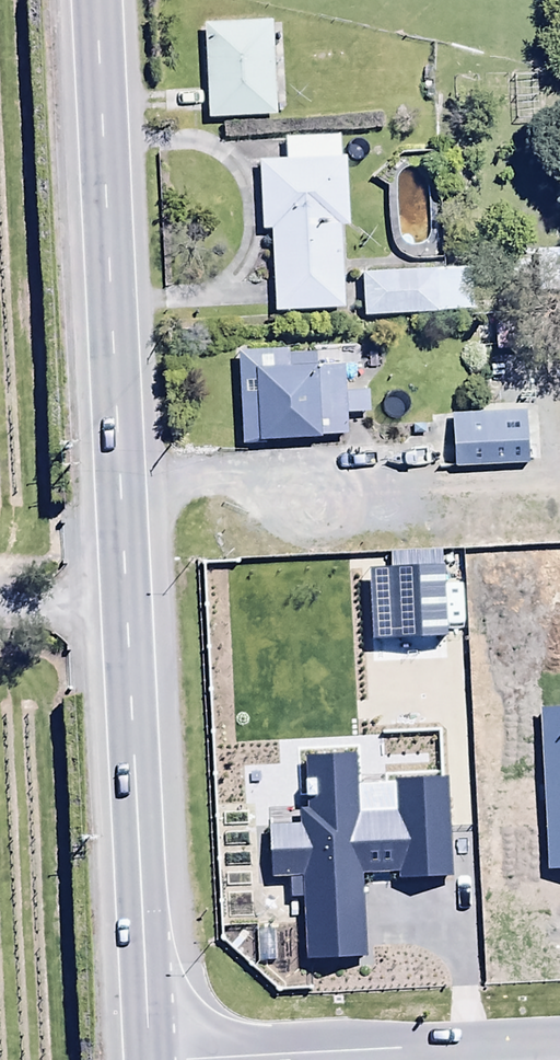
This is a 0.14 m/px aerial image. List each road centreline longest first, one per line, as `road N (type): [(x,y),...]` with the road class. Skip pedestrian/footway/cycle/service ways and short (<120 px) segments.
road 1 (secondary): [(87,0),(133,1059)]
road 2 (residential): [(559,1042),(214,1059)]

